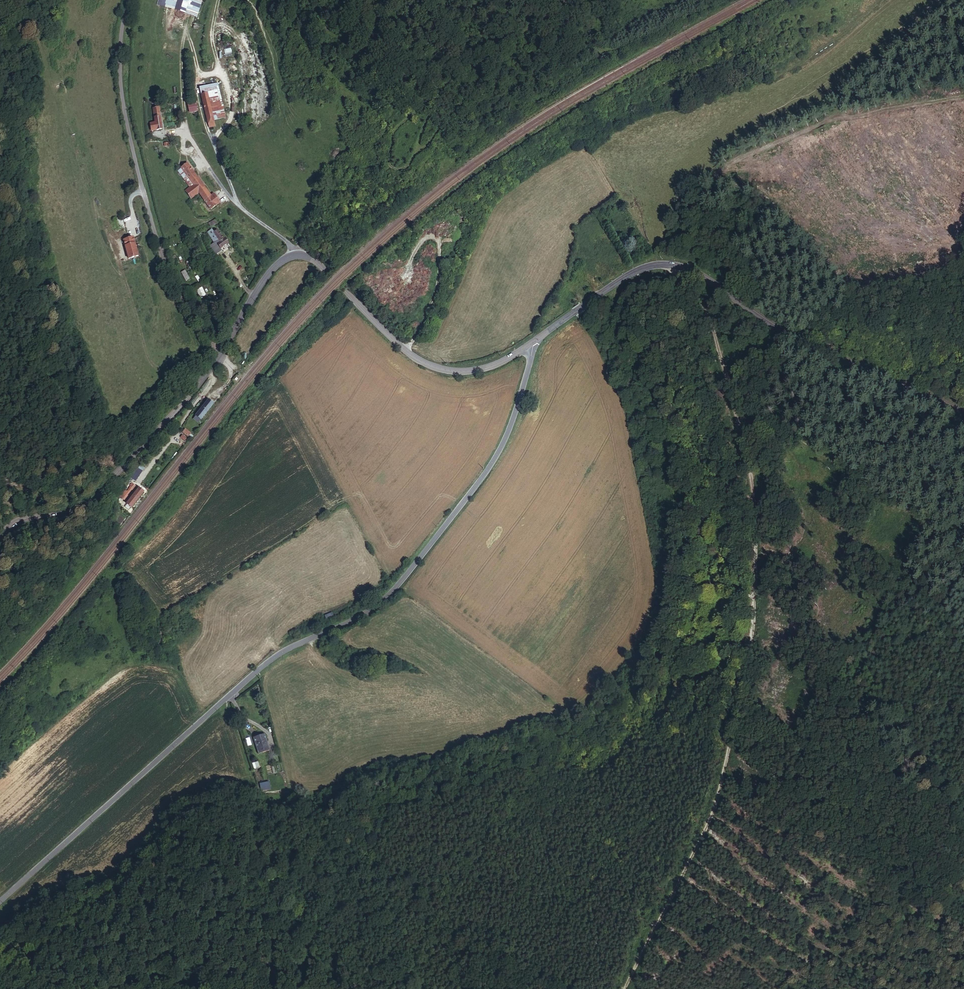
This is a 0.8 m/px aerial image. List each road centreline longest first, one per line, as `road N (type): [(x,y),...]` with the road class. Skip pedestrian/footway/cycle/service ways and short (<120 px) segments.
road 1 (track): [(0,930),(37,906),(113,884),(207,804),(241,801),(283,812),(290,804),(344,826),(394,804),(486,788),(586,735),(619,700),(667,631),(677,594),(670,468),(647,373),(610,284)]
road 2 (tertiary): [(532,340),(498,452),(380,602),(277,656),(0,902)]
road 3 (track): [(627,988),(716,805),(764,573),(754,464),(701,271)]
road 4 (secondary): [(532,340),(643,263),(683,263),(804,346),(963,418)]
road 5 (secondary): [(219,357),(275,266),(293,255),(330,272),(422,363),(464,371),(506,359),(532,340)]
road 6 (unclassified): [(130,0),(119,40),(120,97),(138,173),(180,292),(219,357)]
road 7 (secondary): [(0,537),(20,520),(93,504),(219,357)]
road 8 (track): [(303,256),(234,200),(188,134),(184,113)]

